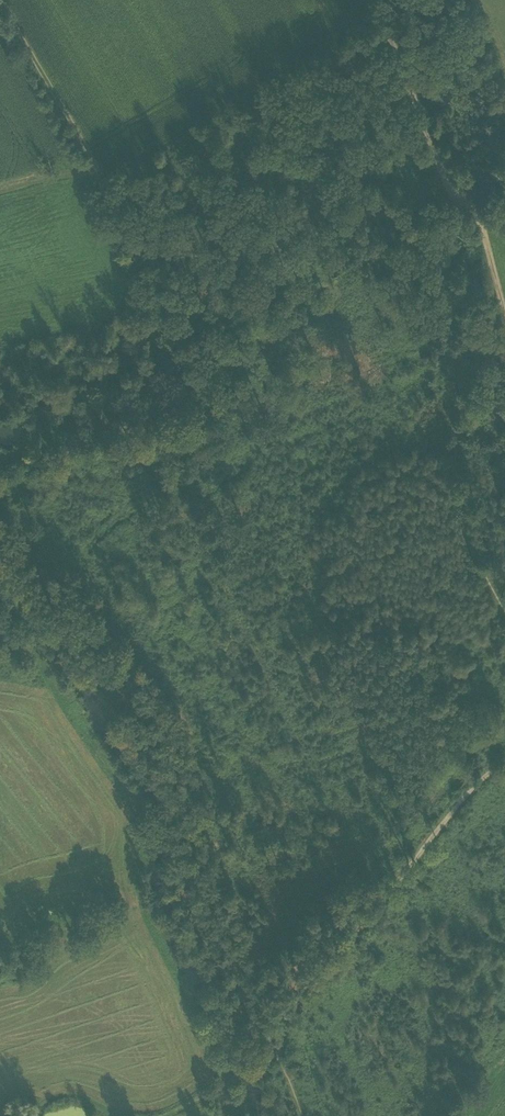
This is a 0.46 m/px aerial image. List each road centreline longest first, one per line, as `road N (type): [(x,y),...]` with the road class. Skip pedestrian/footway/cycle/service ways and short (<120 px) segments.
road 1 (track): [(1,0),(198,386)]
road 2 (track): [(273,1037),(396,880),(504,769)]
road 3 (unclassified): [(374,0),(454,204),(504,212)]
road 4 (track): [(504,362),(468,206)]

